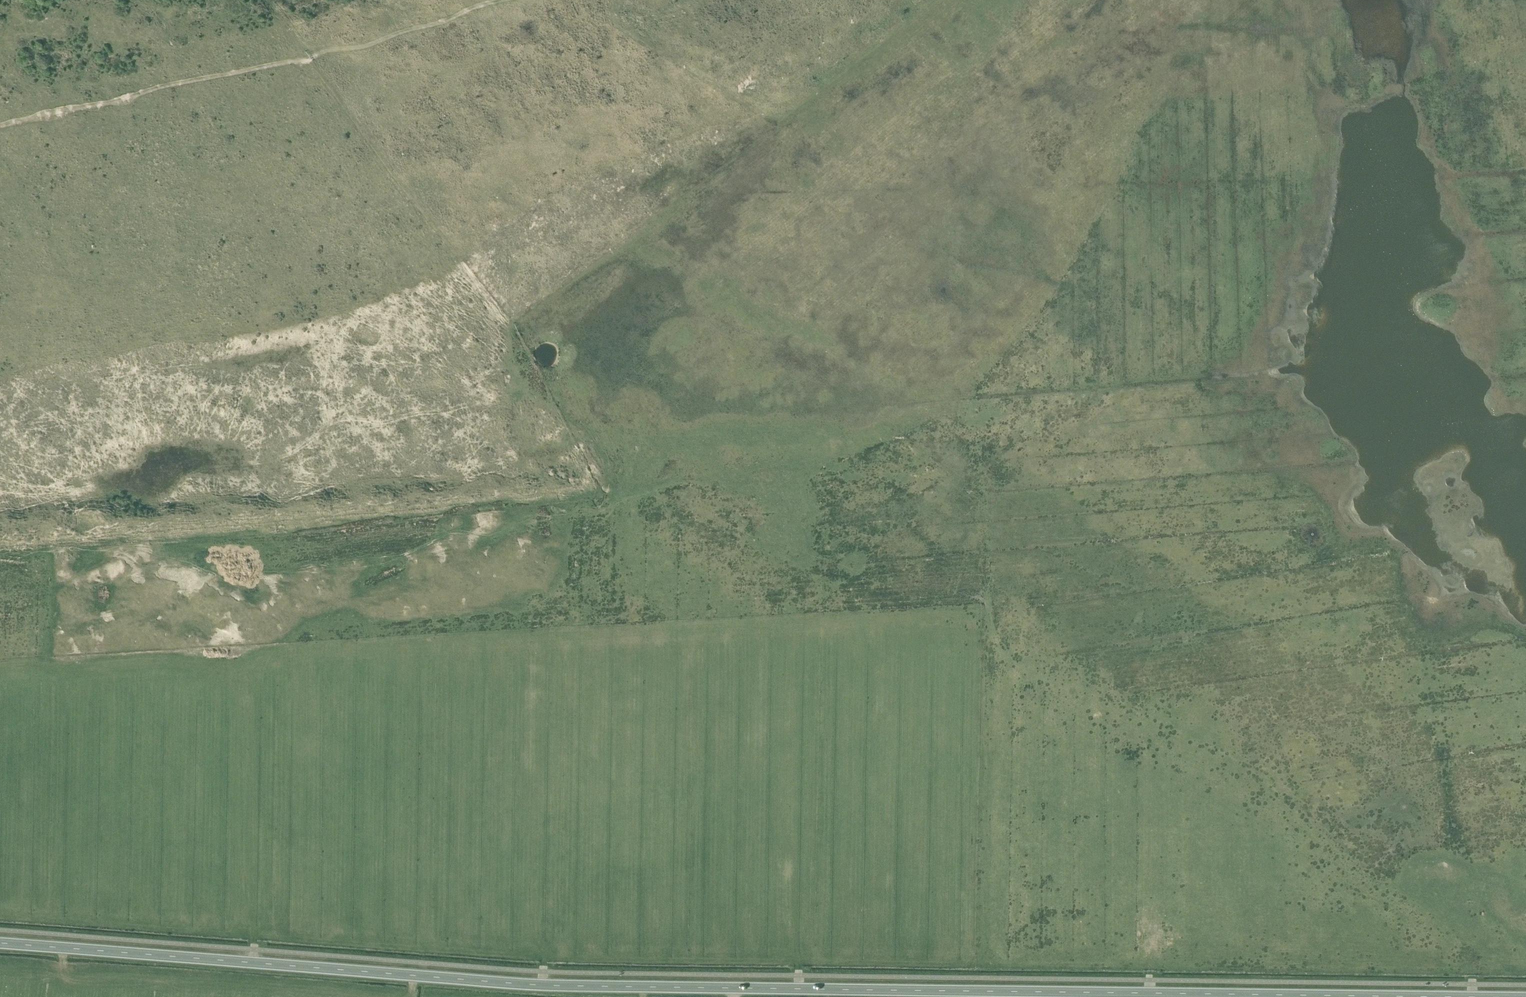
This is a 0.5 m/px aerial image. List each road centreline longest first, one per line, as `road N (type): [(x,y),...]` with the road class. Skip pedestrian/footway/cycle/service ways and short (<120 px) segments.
road 1 (secondary): [(0,943),(564,986),(1475,996)]

